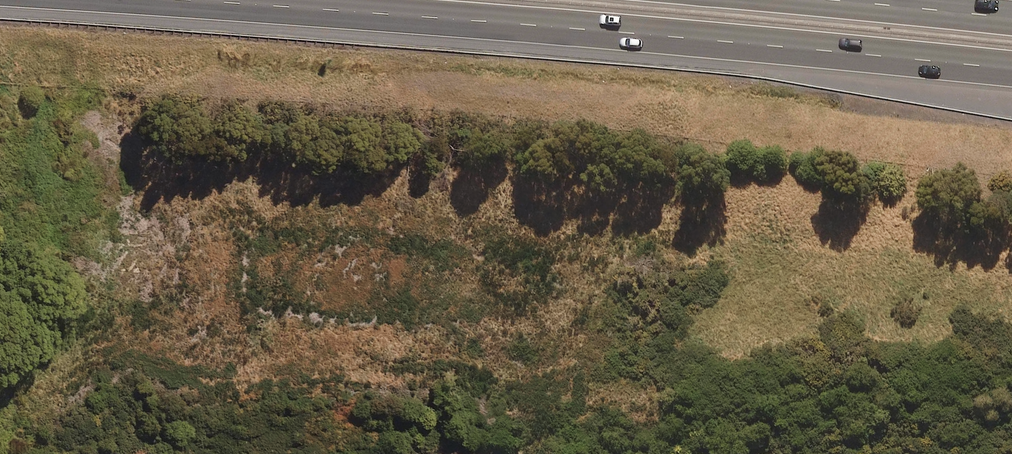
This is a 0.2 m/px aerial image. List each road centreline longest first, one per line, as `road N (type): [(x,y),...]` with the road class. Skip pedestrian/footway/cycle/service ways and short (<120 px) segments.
road 1 (motorway): [(1011,69),(172,0)]
road 2 (motorway): [(805,0),(1011,19)]

